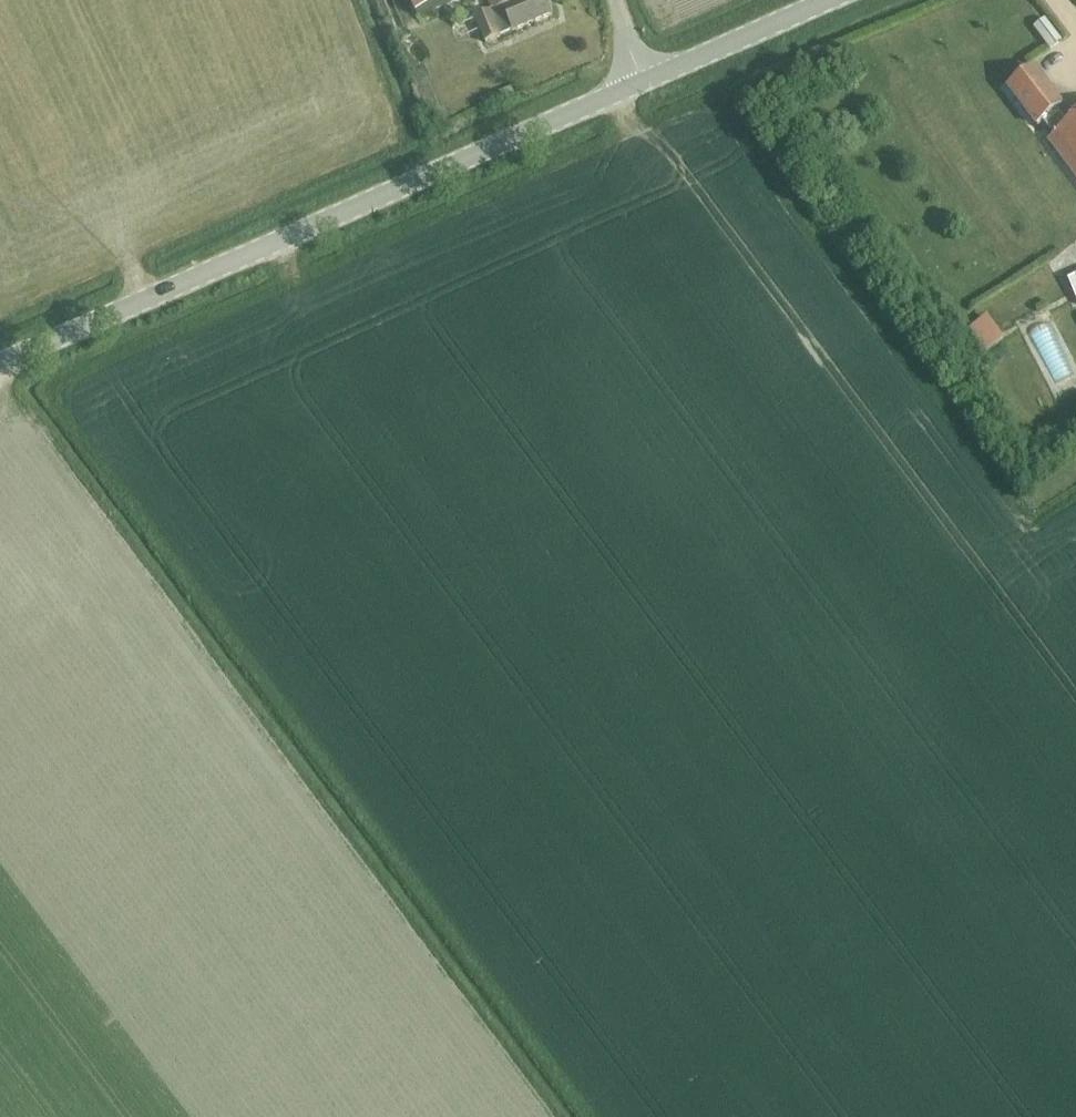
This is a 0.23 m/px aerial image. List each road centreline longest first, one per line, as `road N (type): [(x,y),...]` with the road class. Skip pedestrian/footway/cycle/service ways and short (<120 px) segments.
road 1 (tertiary): [(0,360),(646,82)]
road 2 (tertiary): [(646,82),(825,0)]

